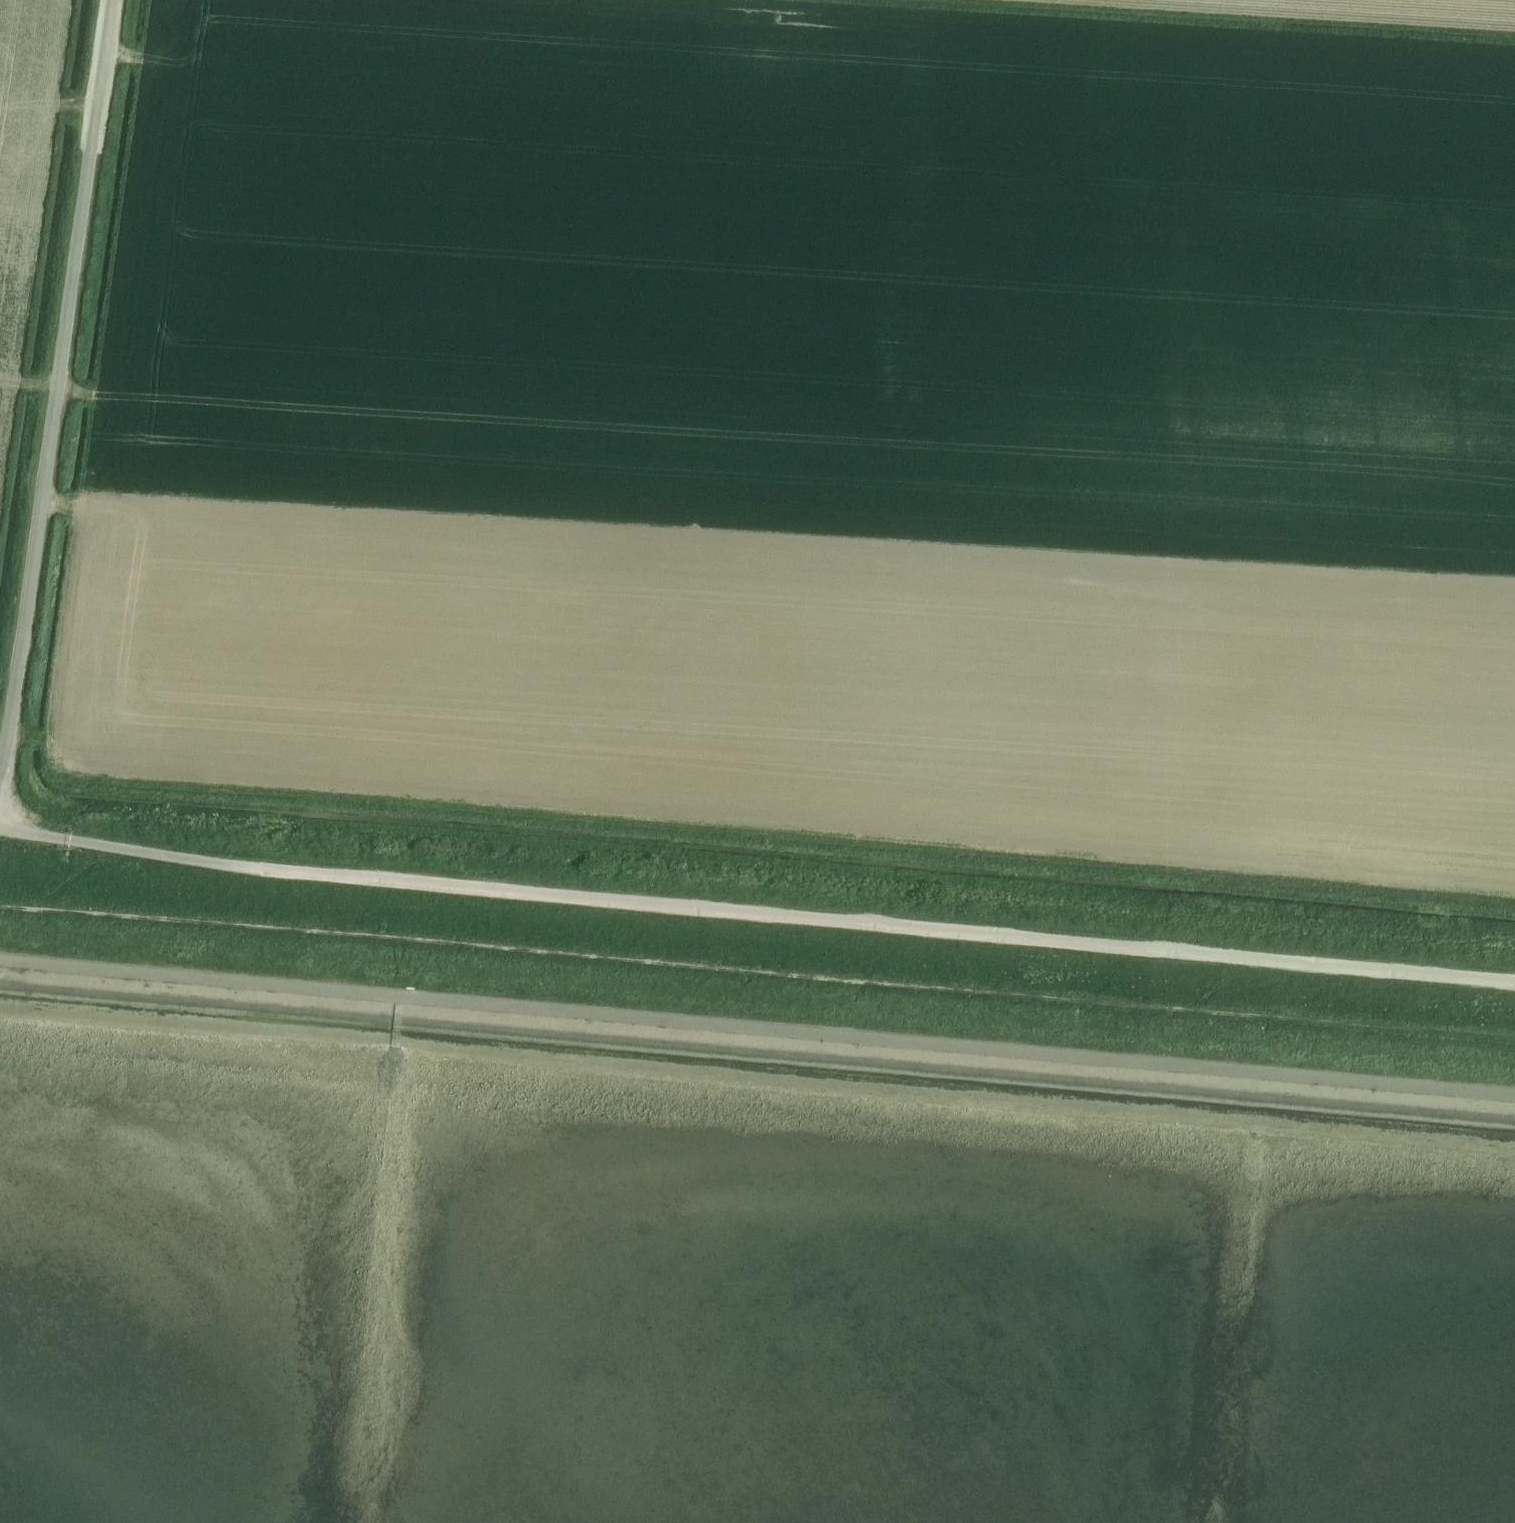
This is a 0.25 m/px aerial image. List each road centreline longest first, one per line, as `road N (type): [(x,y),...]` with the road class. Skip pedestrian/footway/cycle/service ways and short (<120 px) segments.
road 1 (track): [(0,822),(18,833),(187,859),(1514,981)]
road 2 (unclassified): [(0,774),(112,0)]

